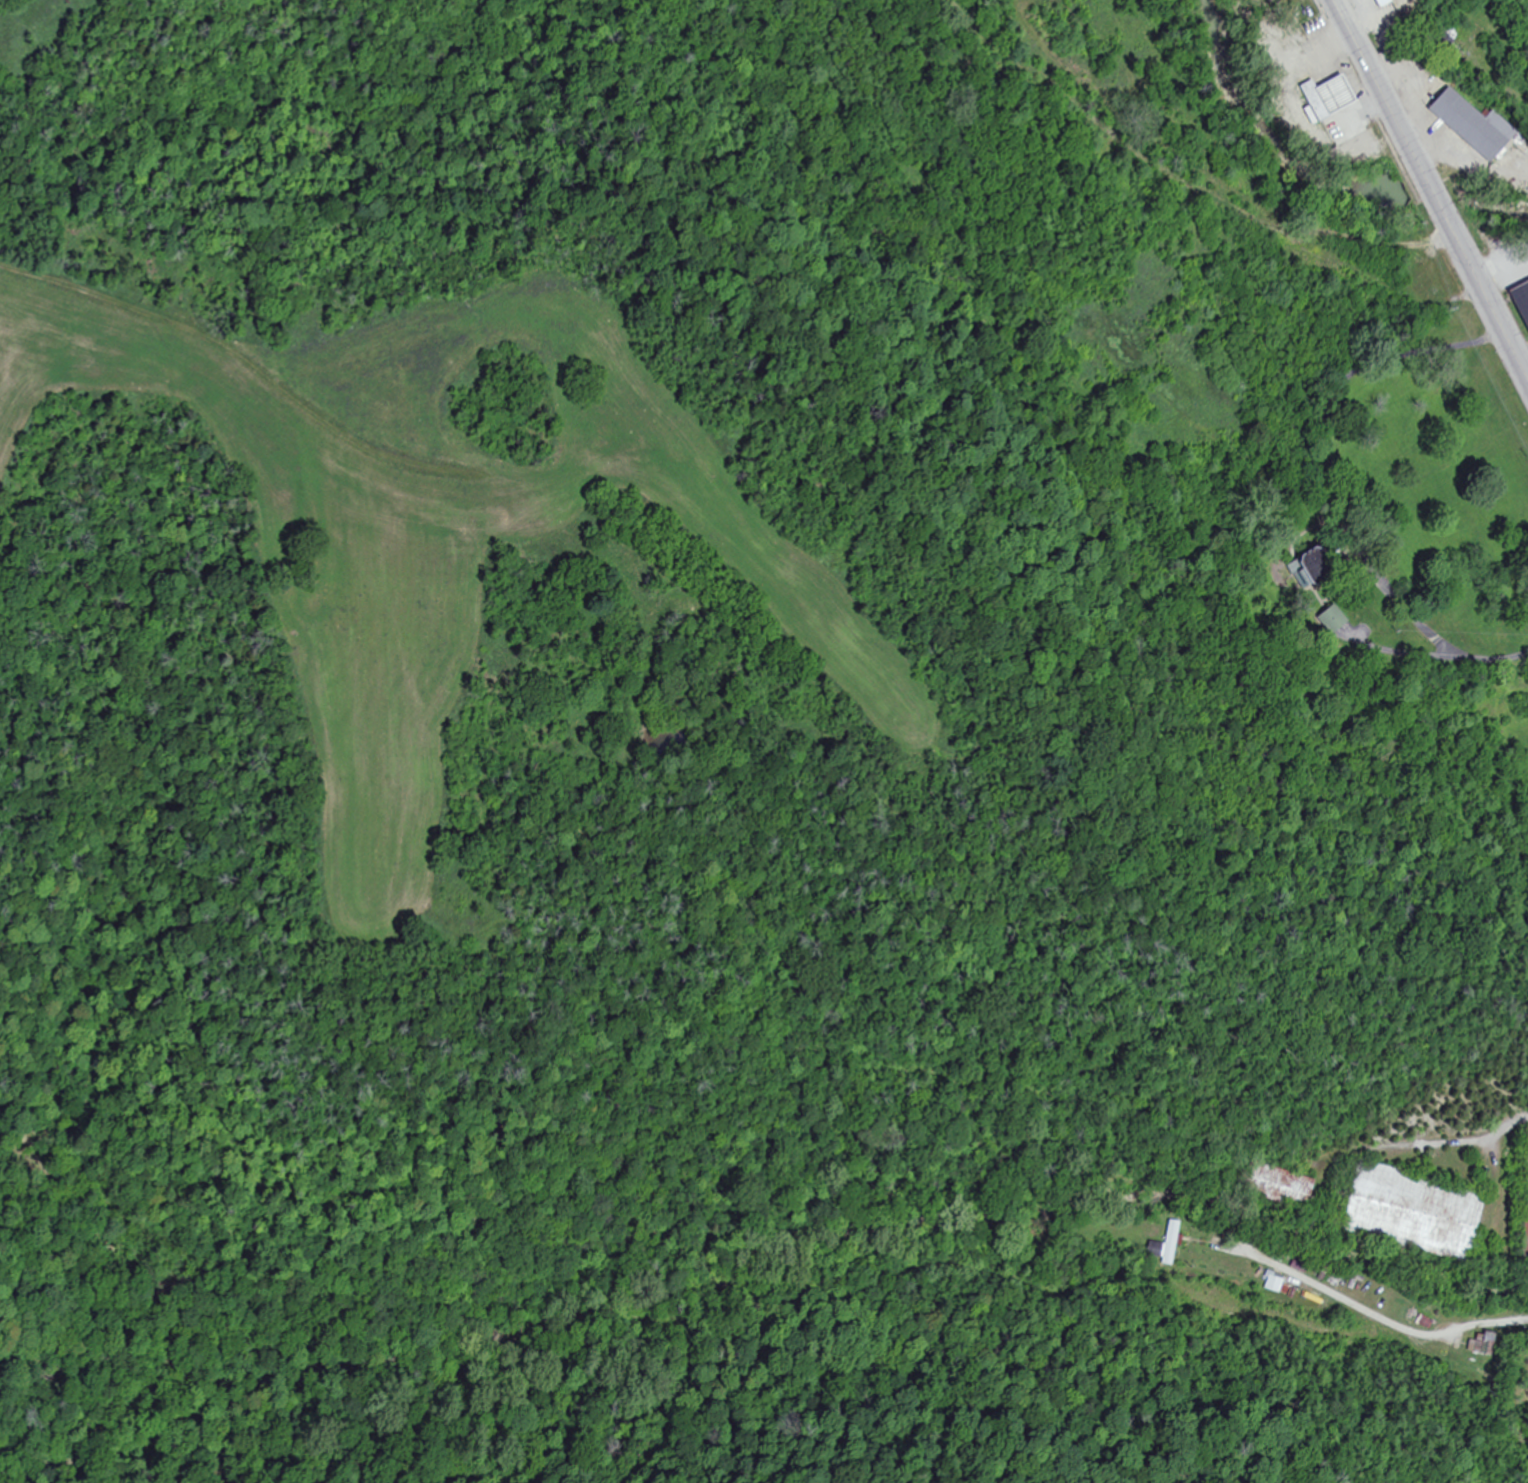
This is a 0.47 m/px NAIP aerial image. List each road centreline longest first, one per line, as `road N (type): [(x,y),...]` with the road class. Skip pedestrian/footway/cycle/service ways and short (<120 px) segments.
road 1 (primary): [(1527,377),(1334,0)]

